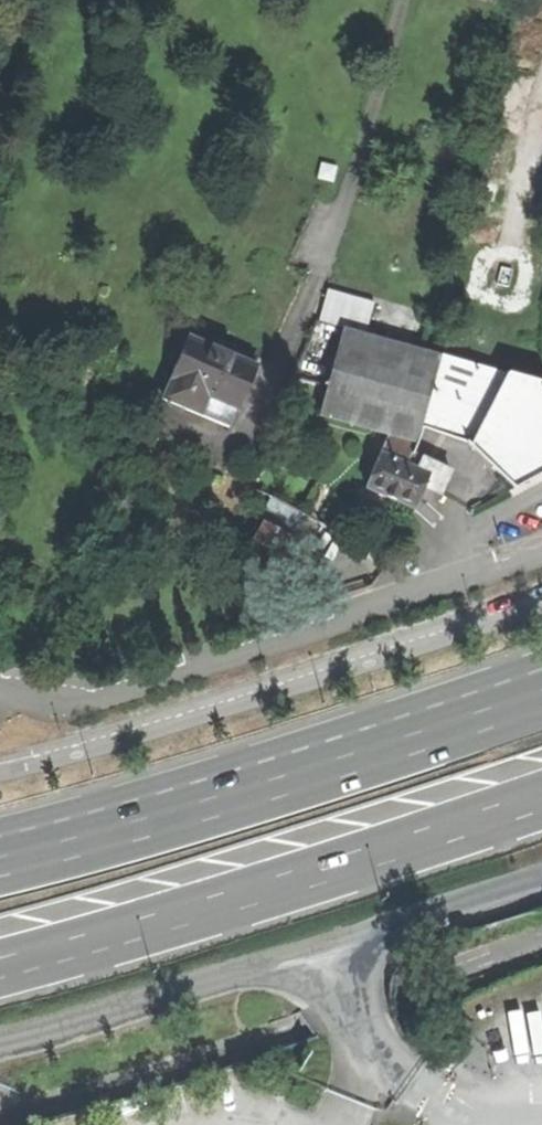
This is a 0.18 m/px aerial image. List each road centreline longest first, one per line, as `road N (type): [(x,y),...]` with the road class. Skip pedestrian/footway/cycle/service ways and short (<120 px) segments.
road 1 (tertiary): [(541,601),(256,697),(0,771)]
road 2 (trunk): [(0,950),(541,781)]
road 3 (secondary): [(0,967),(541,801)]
road 4 (residential): [(0,1046),(541,880)]
road 5 (unclassified): [(541,556),(113,698),(53,702),(0,693)]
road 6 (trunk): [(541,696),(174,819)]
road 7 (trunk): [(174,819),(0,865)]
road 8 (secondary): [(174,819),(0,837)]

